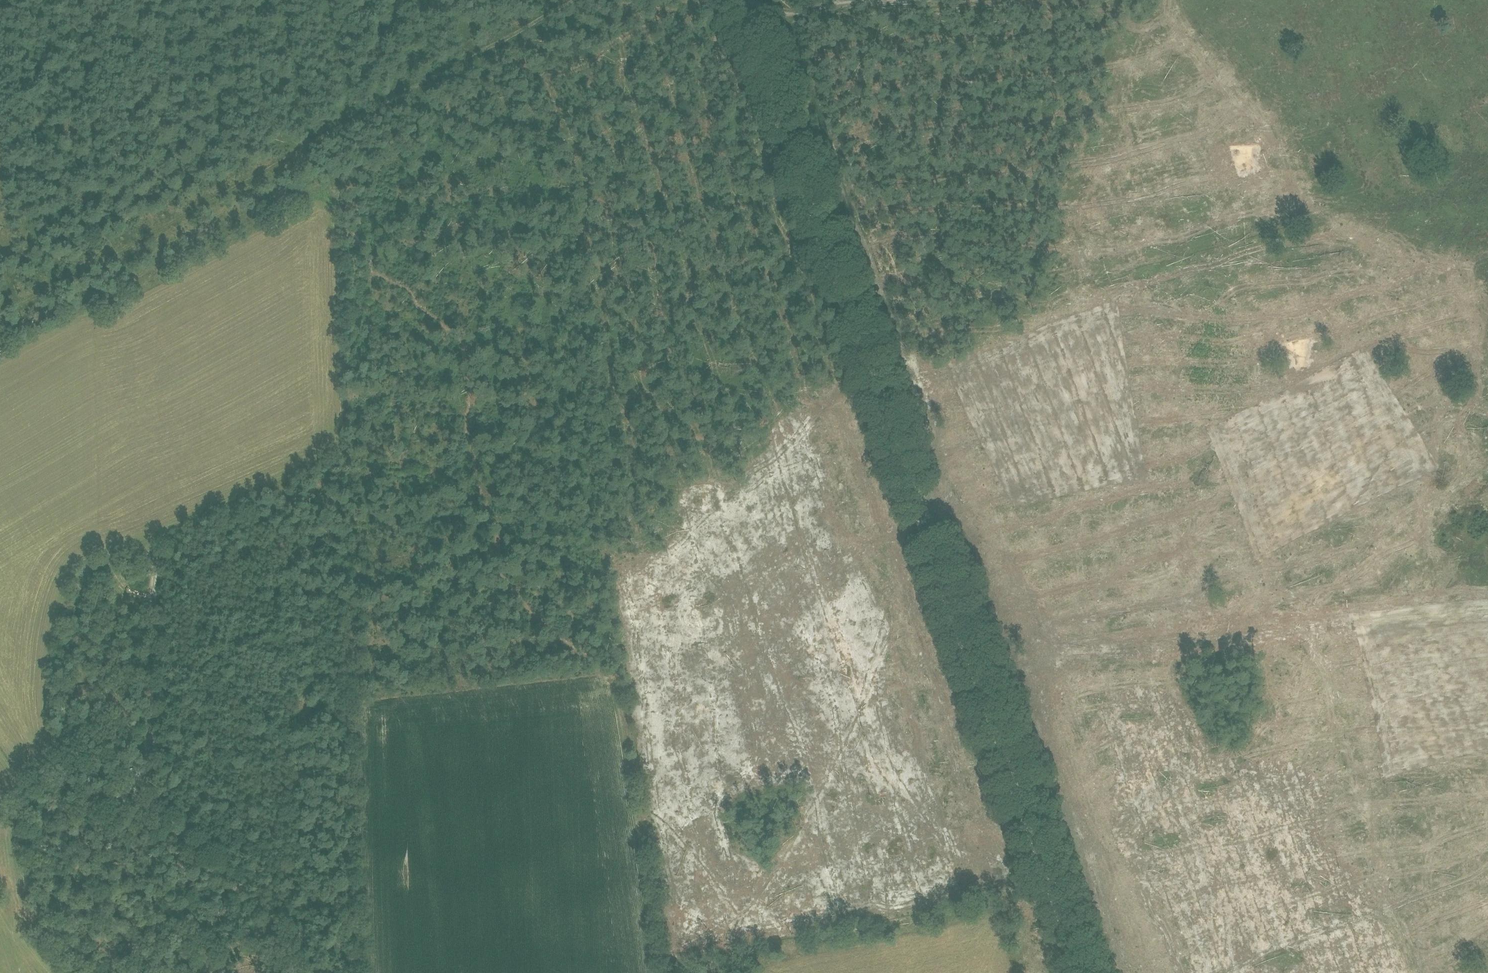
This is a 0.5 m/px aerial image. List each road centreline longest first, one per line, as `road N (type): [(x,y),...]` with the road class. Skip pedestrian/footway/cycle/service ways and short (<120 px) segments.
road 1 (track): [(1086,972),(740,0)]
road 2 (track): [(0,328),(579,0)]
road 3 (track): [(873,0),(792,13),(742,0)]

